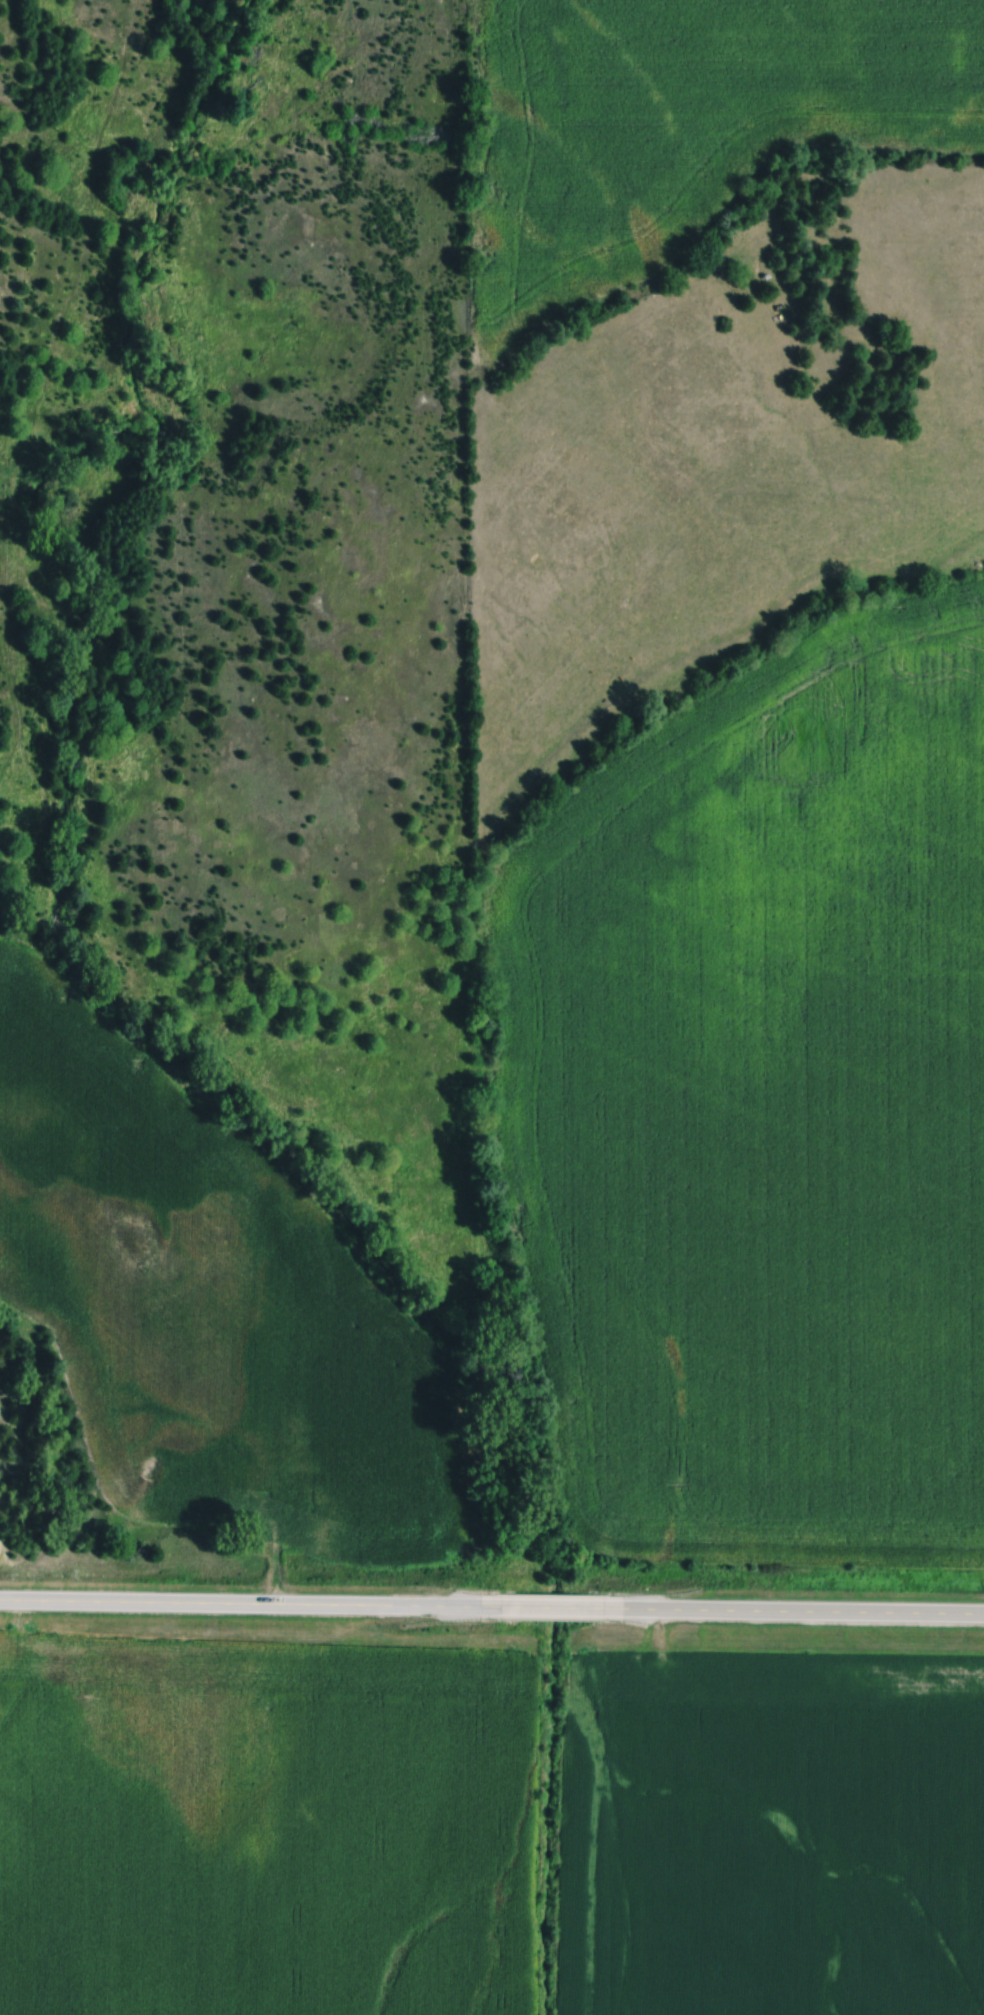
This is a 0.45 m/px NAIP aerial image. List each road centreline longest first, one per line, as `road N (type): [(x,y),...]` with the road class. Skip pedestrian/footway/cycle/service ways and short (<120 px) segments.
road 1 (secondary): [(0,1602),(510,1604)]
road 2 (secondary): [(622,1607),(983,1615)]

